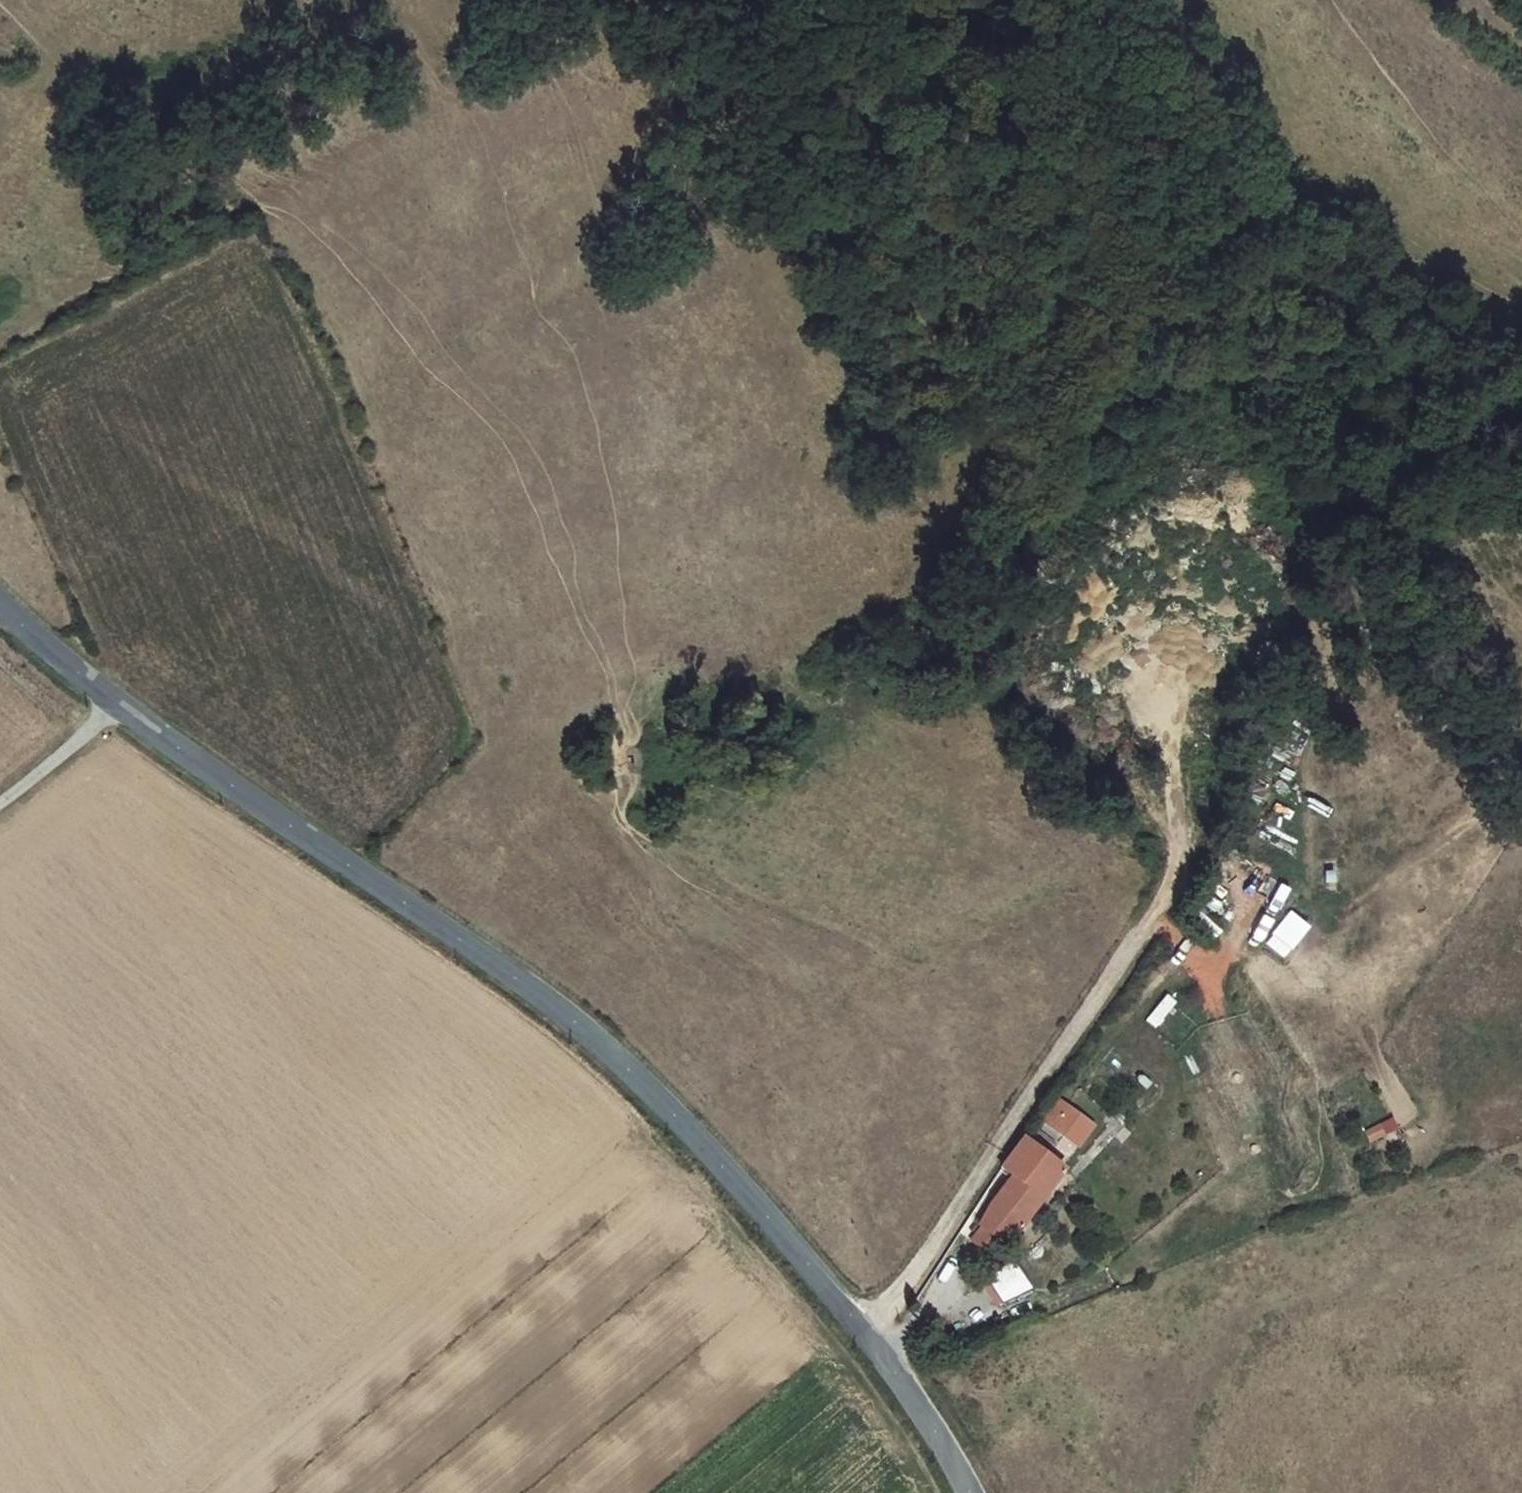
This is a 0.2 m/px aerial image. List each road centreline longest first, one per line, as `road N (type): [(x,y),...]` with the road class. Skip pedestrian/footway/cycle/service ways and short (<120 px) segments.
road 1 (tertiary): [(0,607),(54,658),(600,1039),(870,1338),(968,1492)]

